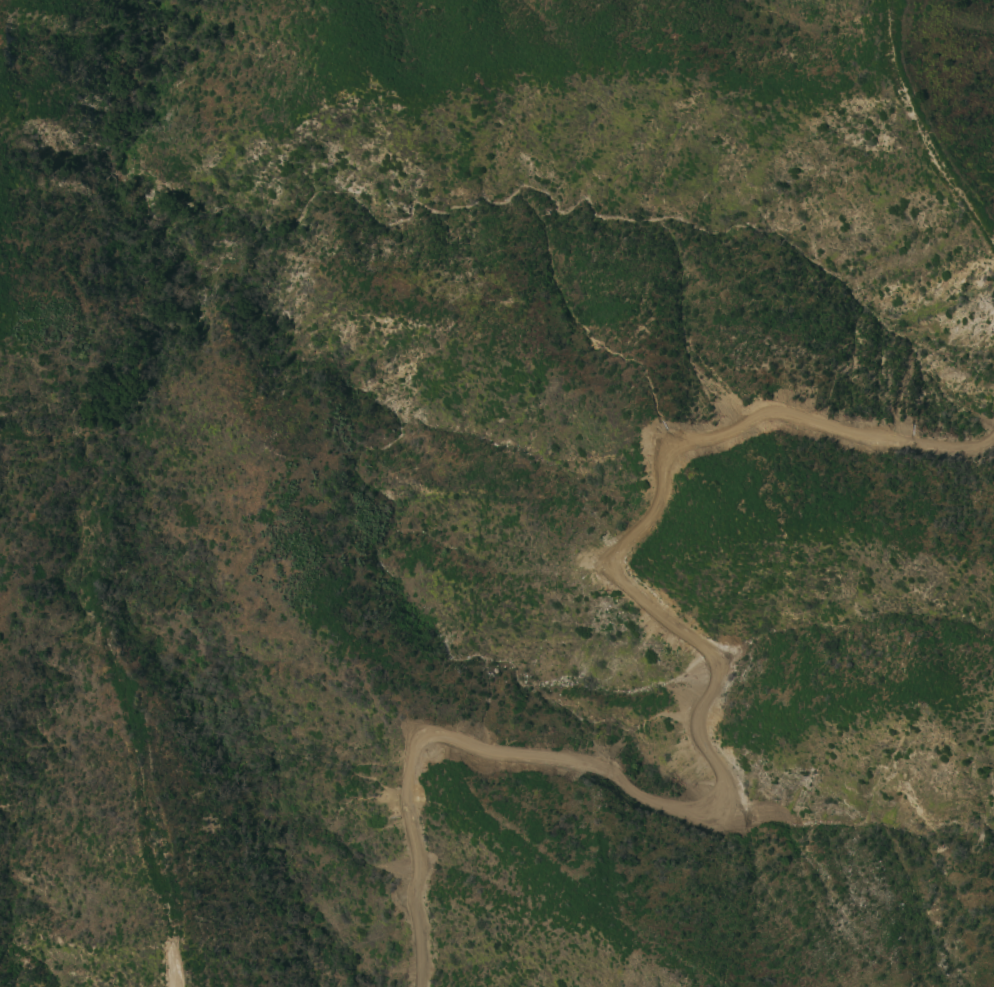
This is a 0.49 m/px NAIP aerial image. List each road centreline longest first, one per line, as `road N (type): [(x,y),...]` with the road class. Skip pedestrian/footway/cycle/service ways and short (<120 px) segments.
road 1 (track): [(420,986),(407,799),(410,751),(423,735),(596,765),(693,818),(725,806),(727,780),(695,721),(714,681),(715,658),(611,569),(612,553),(649,512),(671,447),(777,410),(839,431),(948,445),(993,429)]

